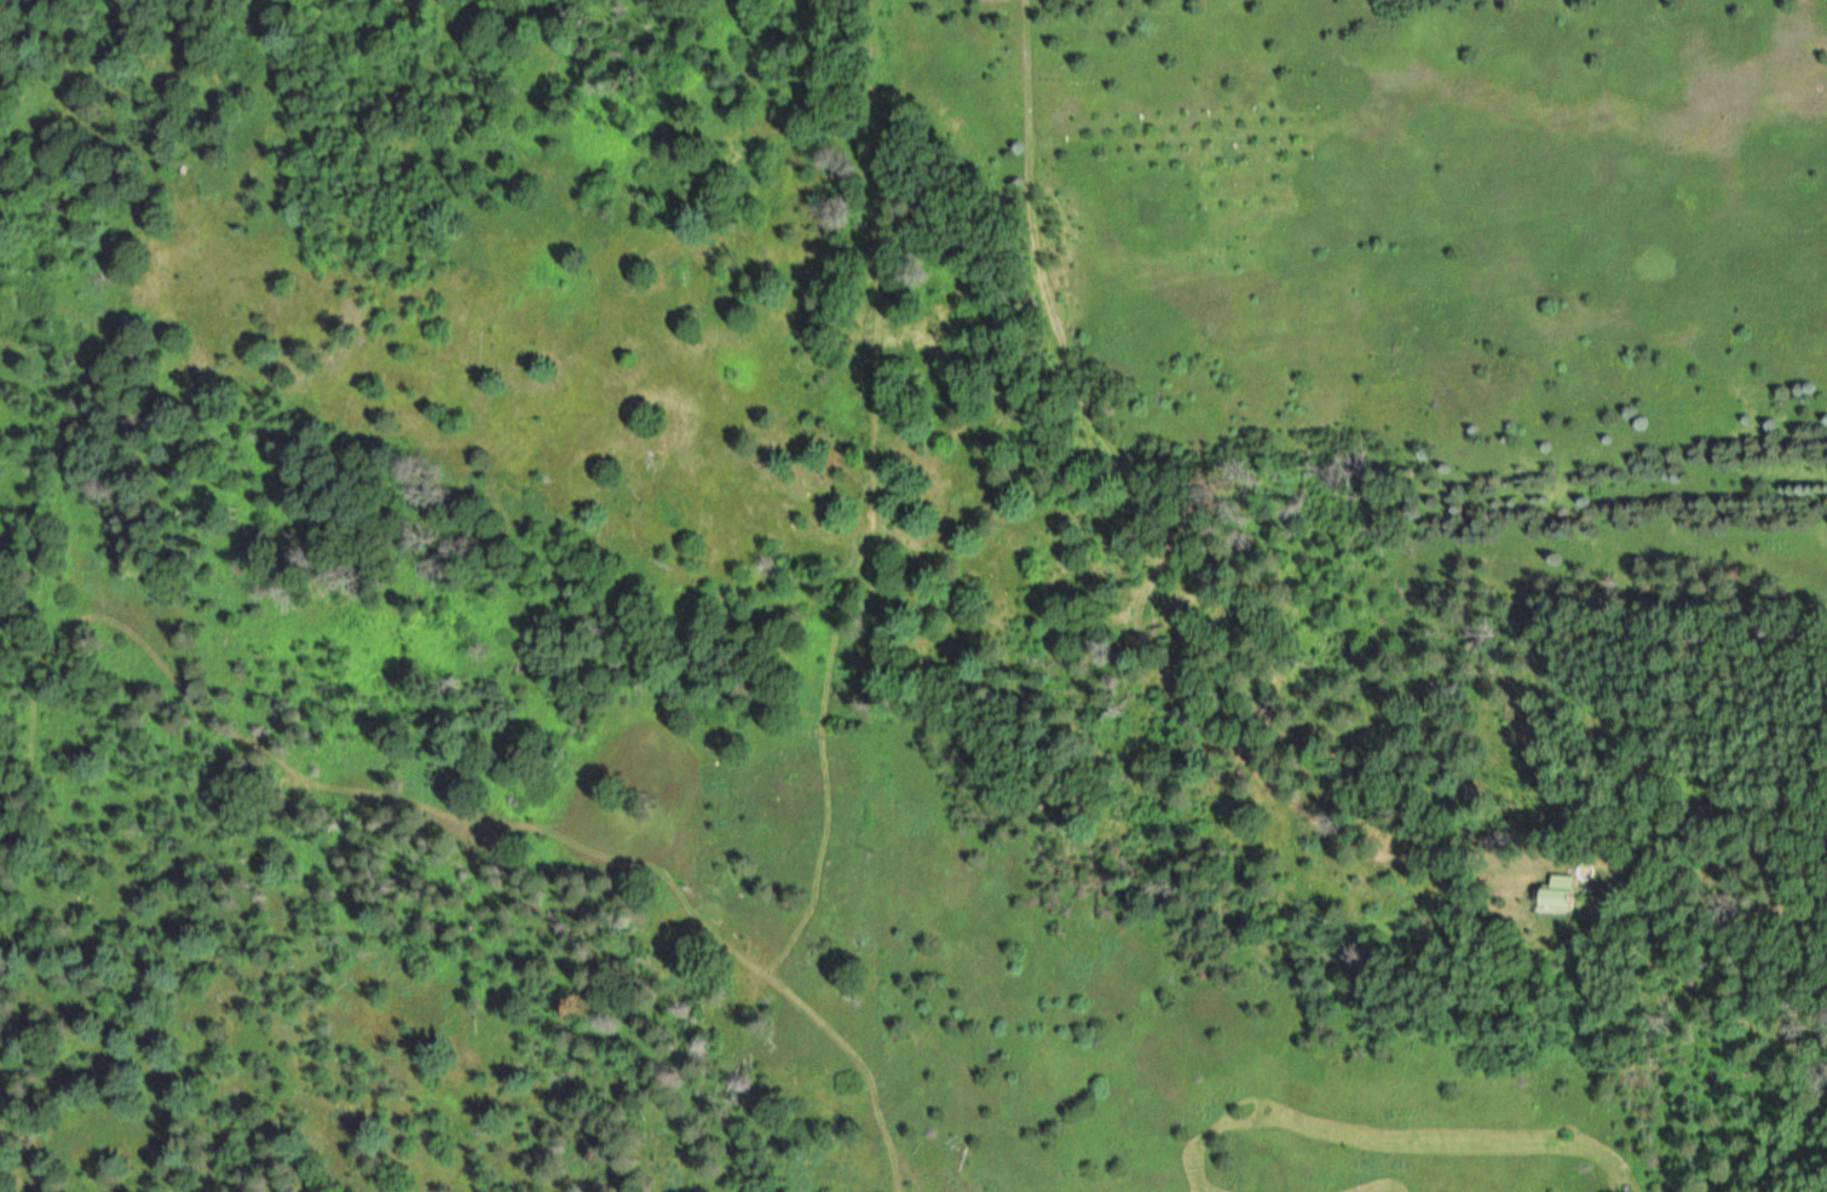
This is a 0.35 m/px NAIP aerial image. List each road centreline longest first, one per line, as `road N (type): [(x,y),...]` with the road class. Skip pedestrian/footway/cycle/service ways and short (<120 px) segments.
road 1 (track): [(1025,0),(1028,173),(1043,288),(1076,395),(1108,448),(1157,490),(1177,532),(1159,570)]

